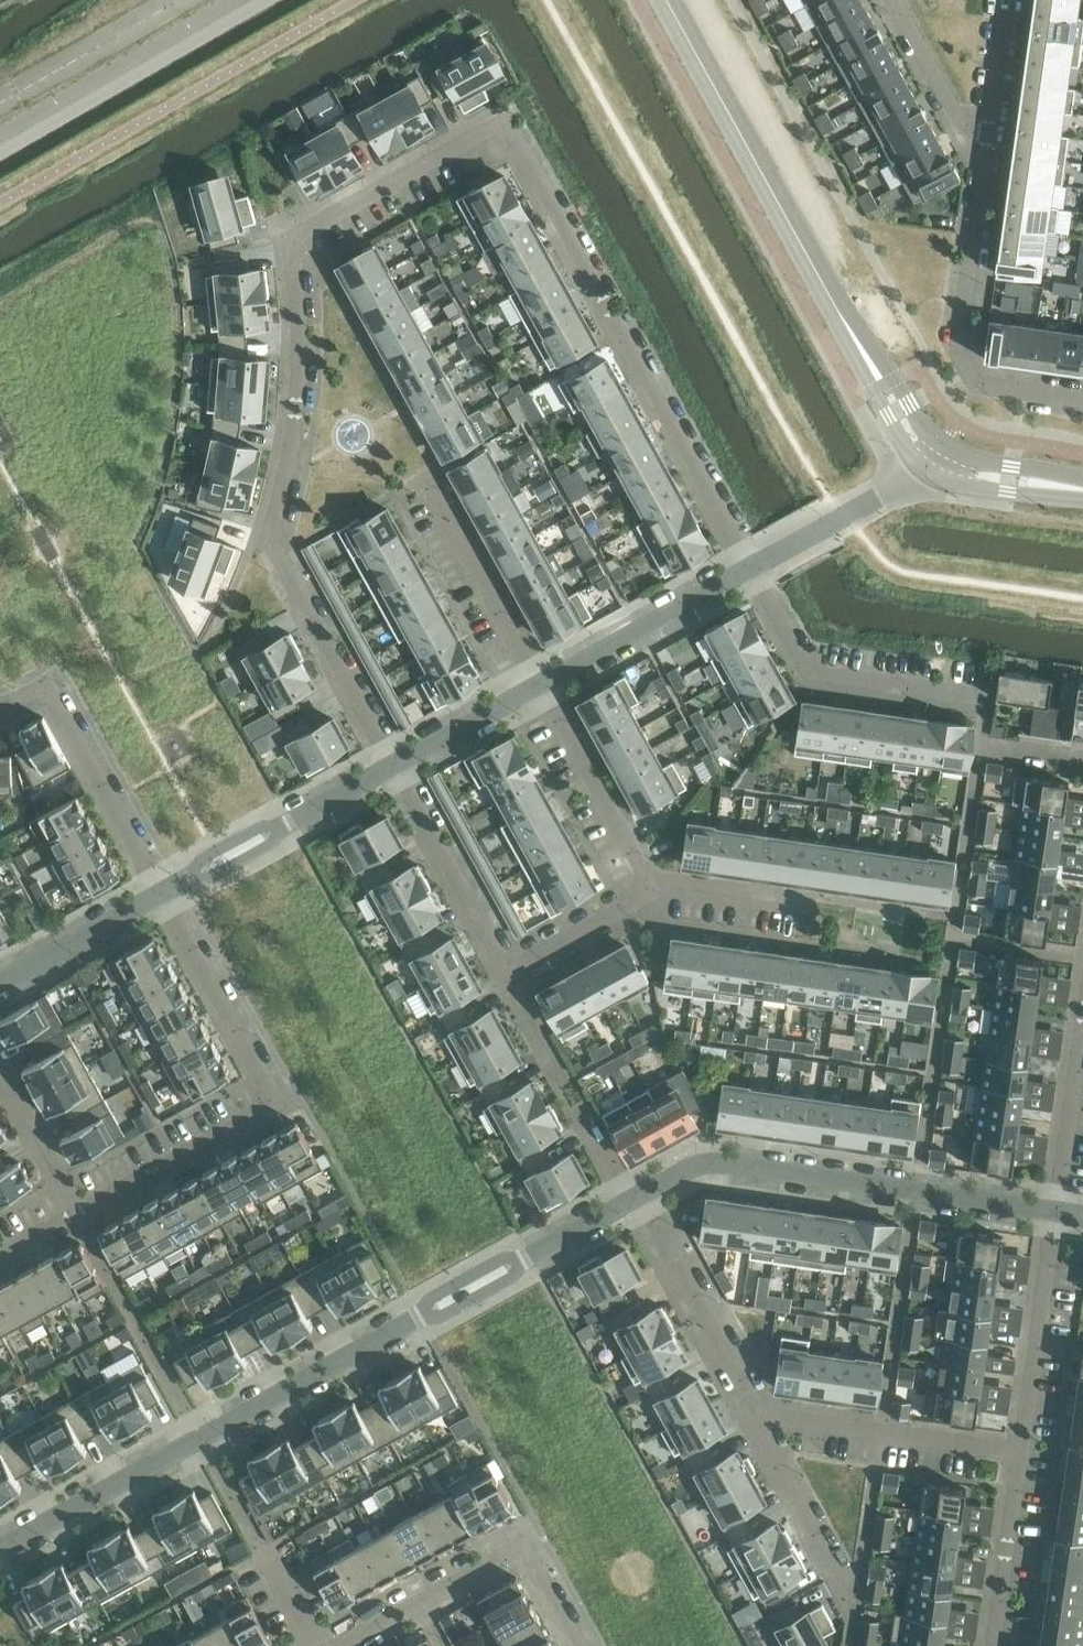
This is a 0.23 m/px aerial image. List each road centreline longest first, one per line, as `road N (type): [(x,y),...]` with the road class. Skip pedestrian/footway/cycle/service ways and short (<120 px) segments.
road 1 (residential): [(753,565),(509,119),(302,234)]
road 2 (residential): [(634,1199),(0,1548)]
road 3 (residential): [(302,234),(301,355),(270,542),(399,763)]
road 4 (residential): [(159,892),(272,1098),(74,1209)]
road 5 (residential): [(1055,1214),(700,1162),(634,1199)]
road 6 (tertiary): [(862,347),(667,0)]
road 7 (residential): [(582,1645),(525,1543),(341,1645)]
road 8 (residential): [(983,172),(960,365),(990,391),(1082,402)]
road 9 (residential): [(990,699),(817,675),(753,565)]
road 10 (tertiary): [(248,0),(0,141)]
road 11 (residential): [(0,708),(39,694),(52,698),(159,892)]
road 12 (residential): [(399,763),(159,892)]
road 13 (residential): [(757,1417),(1020,1456)]
road 14 (residential): [(634,1199),(757,1417)]
road 15 (residential): [(1020,1456),(1055,1214)]
road 16 (residential): [(753,565),(542,685)]
road 17 (residential): [(542,685),(425,480)]
road 18 (residential): [(399,763),(504,963)]
road 19 (residential): [(651,881),(542,685)]
road 20 (residential): [(757,1417),(860,1604)]
road 21 (residential): [(925,465),(753,565)]
road 22 (residential): [(888,0),(983,172)]
road 23 (residential): [(994,1645),(1020,1456)]
road 24 (residential): [(1055,1214),(1082,1026)]
road 25 (residential): [(159,892),(0,979)]
road 26 (residential): [(1008,0),(983,172)]
road 27 (residential): [(504,963),(651,881)]
road 28 (residential): [(542,685),(399,763)]
road 29 (residential): [(74,1209),(0,1076)]
road 30 (tertiary): [(925,465),(971,485),(1057,486)]
road 31 (tertiary): [(862,347),(874,392),(925,465)]
road 32 (residential): [(504,963),(563,1080)]
road 33 (tertiary): [(944,449),(862,347)]
road 34 (residential): [(780,902),(651,881)]
road 35 (tertiary): [(1057,486),(944,449)]

